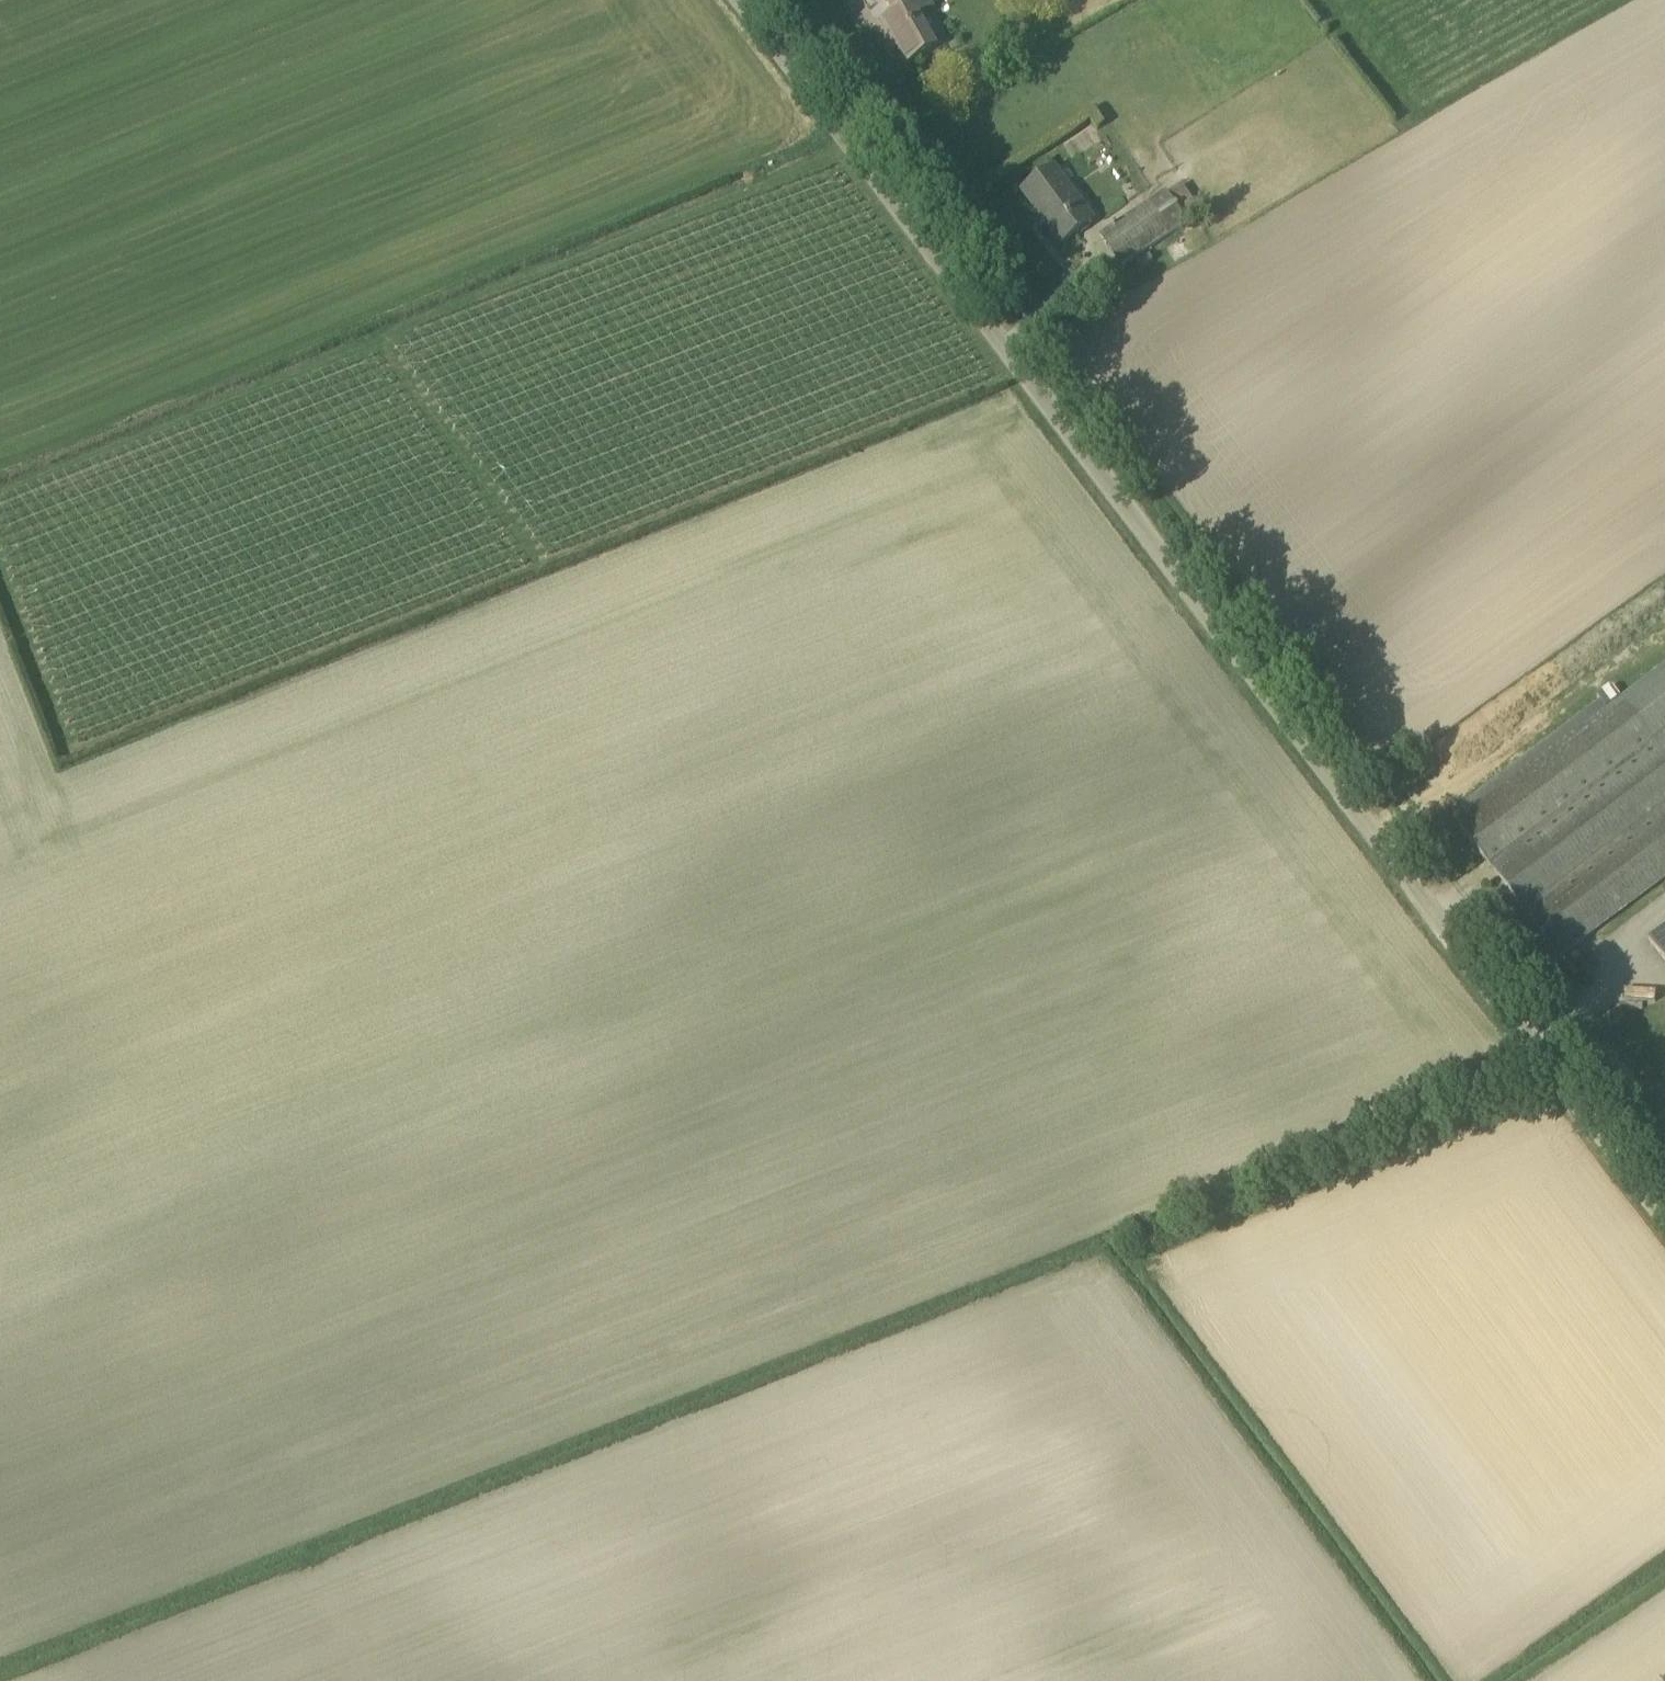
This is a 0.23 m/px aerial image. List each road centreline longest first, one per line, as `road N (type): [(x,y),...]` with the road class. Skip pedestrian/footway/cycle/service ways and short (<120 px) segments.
road 1 (unclassified): [(1664,1194),(753,0)]

